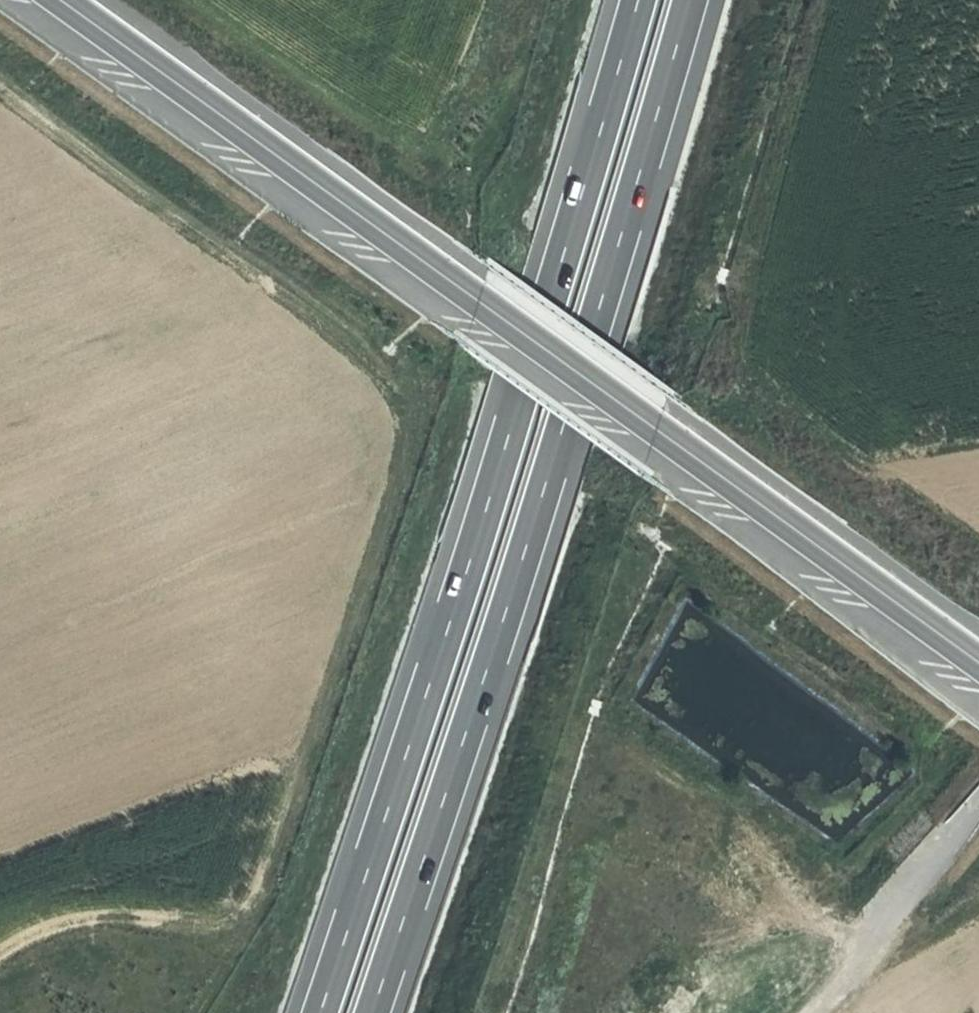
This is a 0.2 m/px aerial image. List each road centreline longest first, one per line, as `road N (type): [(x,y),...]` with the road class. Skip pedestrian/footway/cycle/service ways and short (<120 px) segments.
road 1 (track): [(0,953),(129,914),(209,928),(254,897),(418,406),(345,327),(0,84)]
road 2 (secondary): [(63,0),(978,661)]
road 3 (motorway): [(633,0),(489,480),(314,1012)]
road 4 (motorway): [(367,1012),(561,424),(684,0)]
road 5 (track): [(804,1012),(978,815)]

